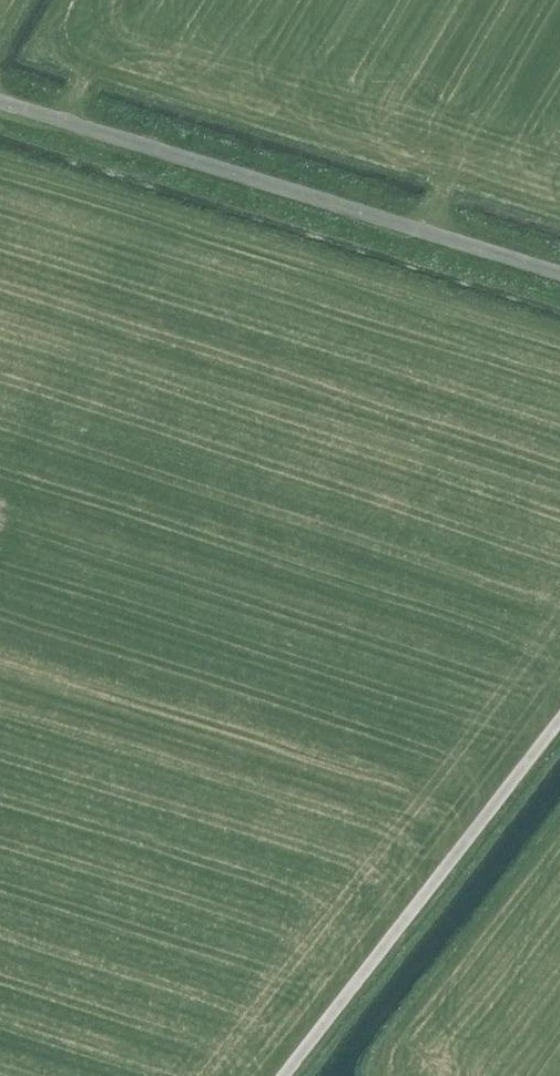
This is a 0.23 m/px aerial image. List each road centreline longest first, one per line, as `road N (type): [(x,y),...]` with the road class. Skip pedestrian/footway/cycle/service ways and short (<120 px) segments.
road 1 (track): [(0,100),(559,272)]
road 2 (track): [(282,1075),(559,718)]

